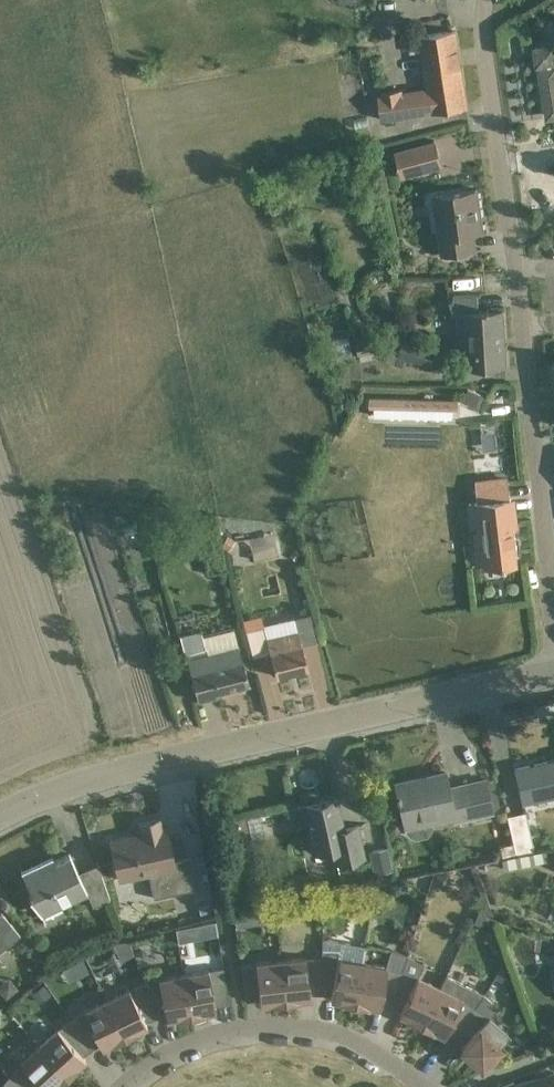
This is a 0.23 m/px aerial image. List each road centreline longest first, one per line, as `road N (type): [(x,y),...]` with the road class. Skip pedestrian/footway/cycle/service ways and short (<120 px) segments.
road 1 (track): [(553,626),(483,0)]
road 2 (tertiary): [(0,820),(148,770),(553,670)]
road 3 (residential): [(113,1086),(203,1038),(279,1029),(349,1043),(408,1086)]

